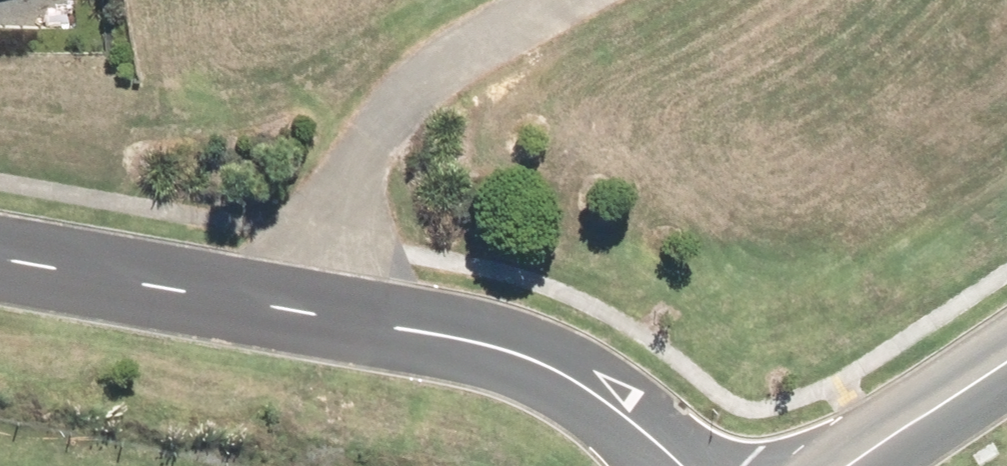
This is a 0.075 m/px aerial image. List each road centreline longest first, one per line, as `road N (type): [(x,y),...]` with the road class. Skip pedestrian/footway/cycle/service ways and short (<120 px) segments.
road 1 (residential): [(0,260),(506,349),(560,372),(684,465)]
road 2 (track): [(554,0),(449,56),(356,169),(316,312)]
road 3 (residential): [(855,465),(1006,362)]

